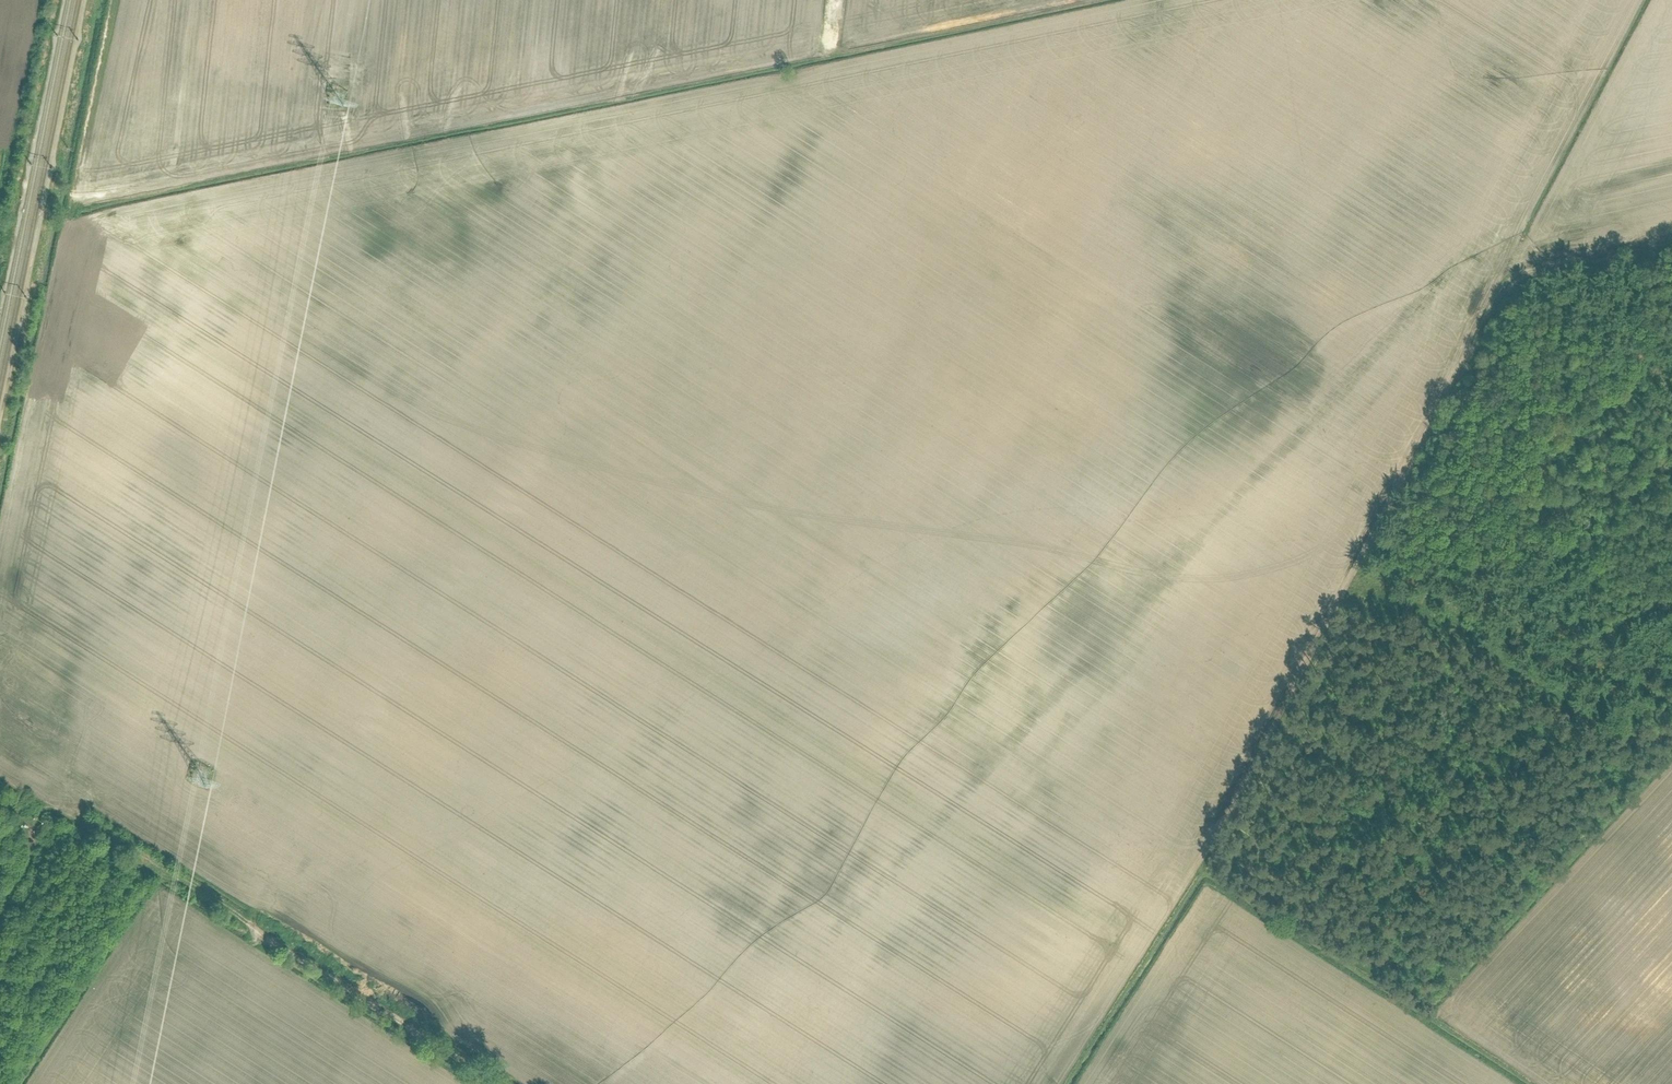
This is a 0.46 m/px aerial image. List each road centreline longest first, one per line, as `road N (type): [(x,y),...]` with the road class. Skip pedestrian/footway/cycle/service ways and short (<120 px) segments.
road 1 (track): [(499,1083),(101,827)]

